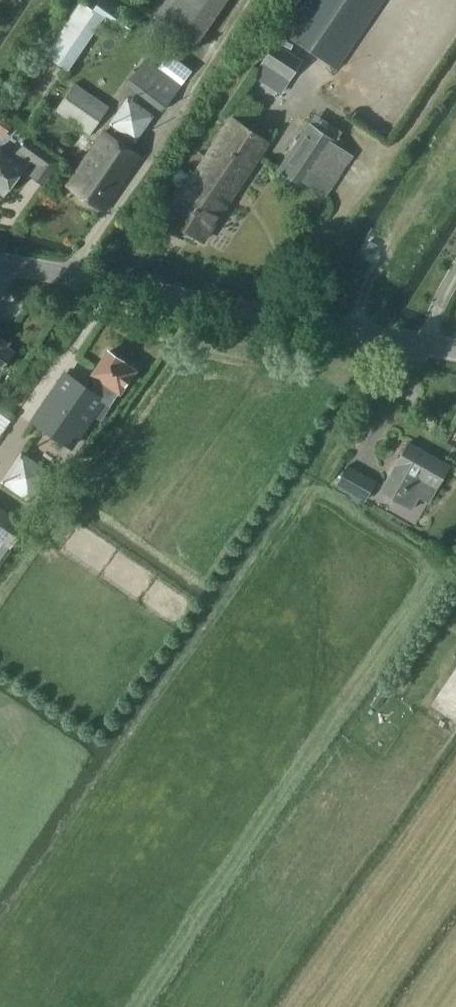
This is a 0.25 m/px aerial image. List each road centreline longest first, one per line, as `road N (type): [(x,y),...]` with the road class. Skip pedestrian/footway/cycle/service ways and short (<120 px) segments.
road 1 (tertiary): [(455,342),(0,254)]
road 2 (track): [(455,130),(367,285),(358,323)]

